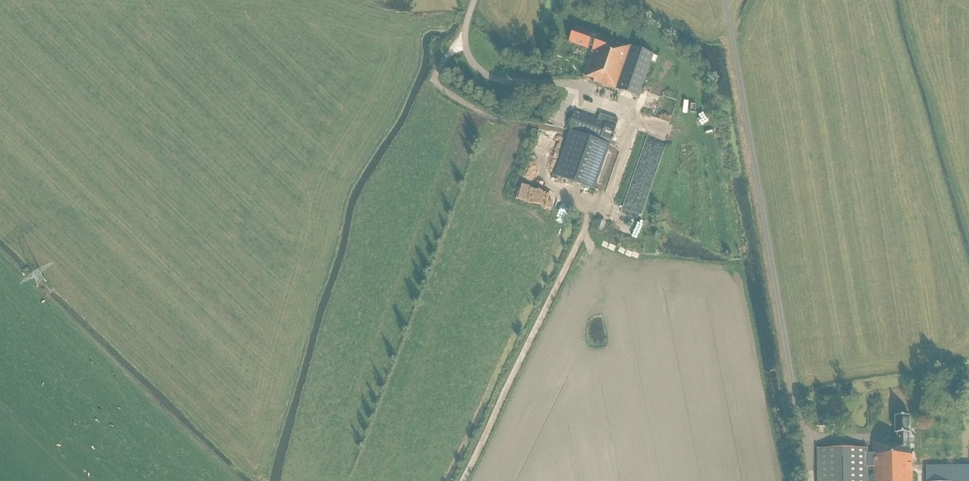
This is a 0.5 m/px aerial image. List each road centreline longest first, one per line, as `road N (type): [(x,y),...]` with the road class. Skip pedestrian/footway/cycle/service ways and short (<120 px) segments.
road 1 (track): [(917,467),(917,376),(922,360),(955,340),(967,300),(881,0)]
road 2 (track): [(632,103),(636,115),(608,200),(591,211),(462,480)]
road 3 (unclassified): [(795,399),(724,0)]

